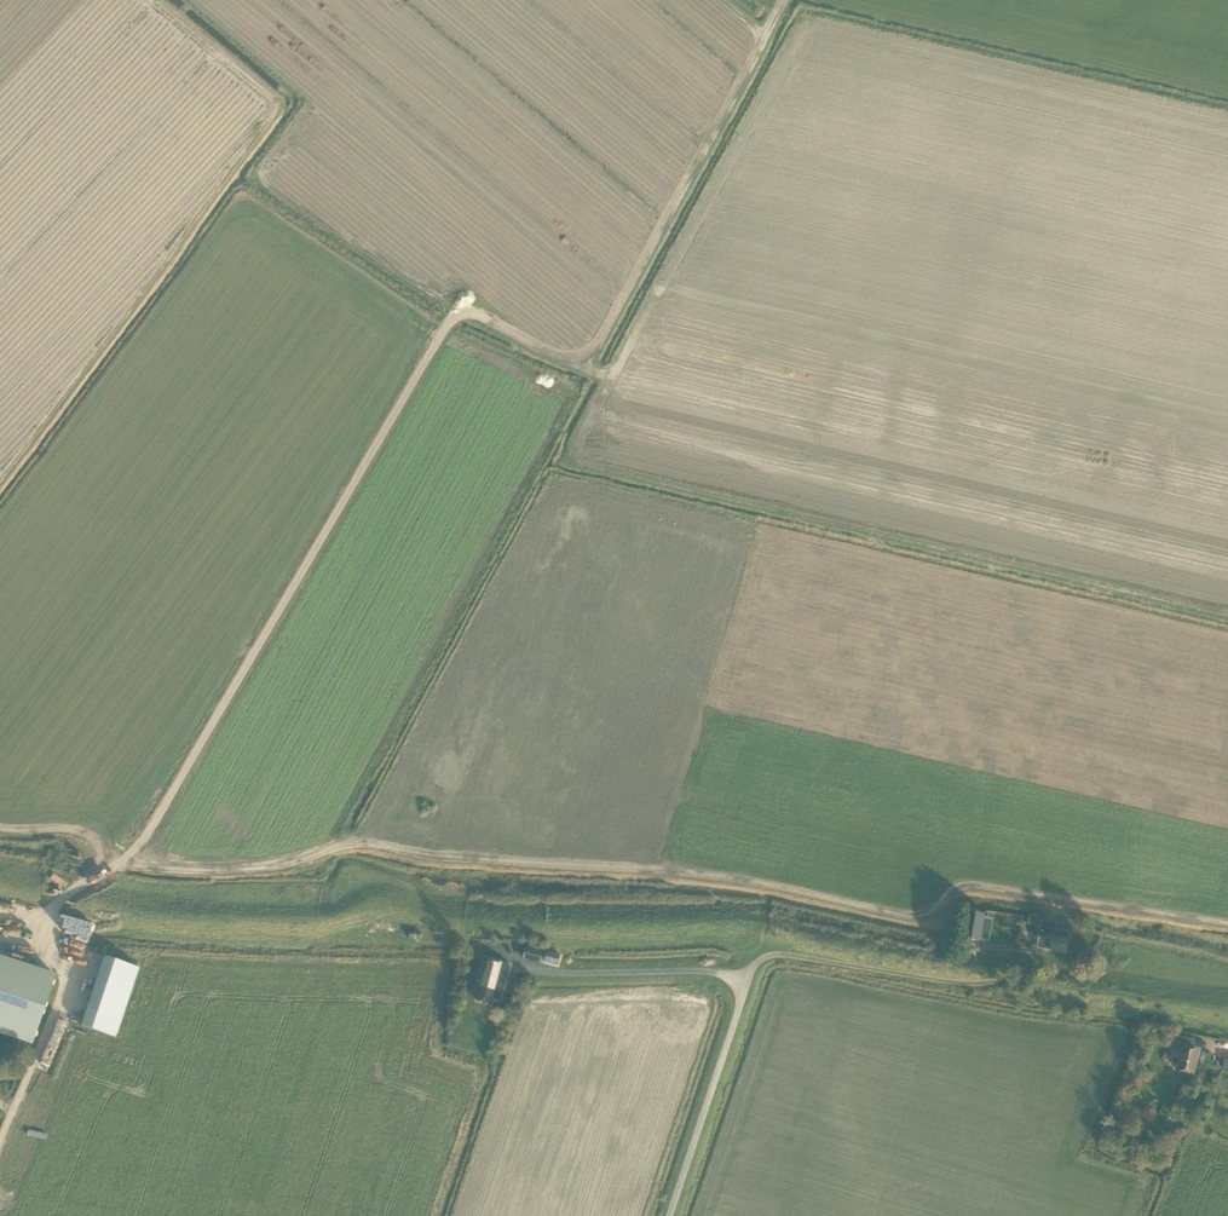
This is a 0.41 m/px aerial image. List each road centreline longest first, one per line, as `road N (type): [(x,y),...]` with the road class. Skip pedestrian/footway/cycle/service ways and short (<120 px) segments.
road 1 (unclassified): [(669,1215),(747,976)]
road 2 (unclassified): [(0,1144),(69,976)]

